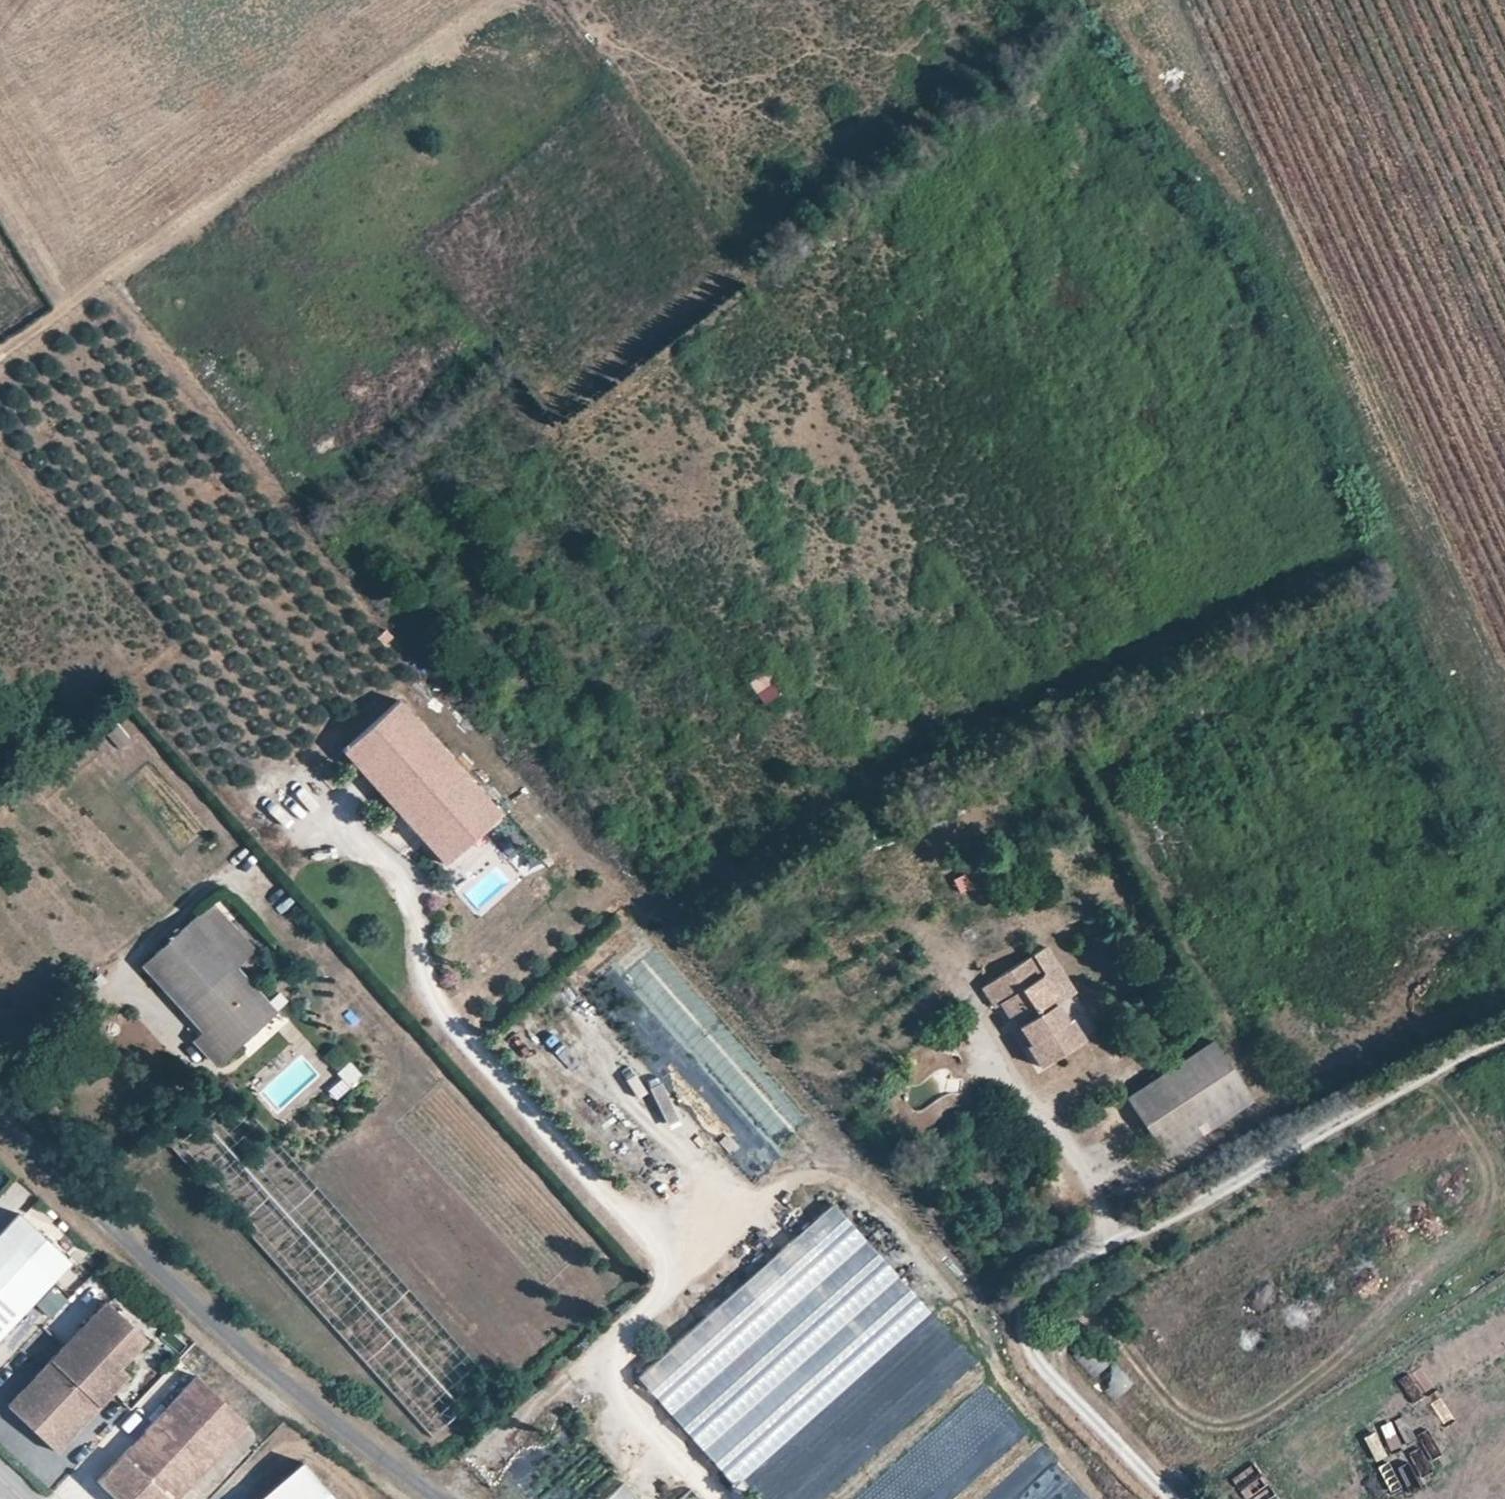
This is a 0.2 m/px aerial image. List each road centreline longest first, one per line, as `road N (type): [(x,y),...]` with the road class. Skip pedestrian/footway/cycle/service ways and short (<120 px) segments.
road 1 (track): [(1168,1498),(1038,1375),(1026,1341),(1024,1292),(1376,1101),(1504,1041)]
road 2 (track): [(0,348),(500,0)]
road 3 (unclassified): [(0,1112),(266,1369),(439,1498)]

